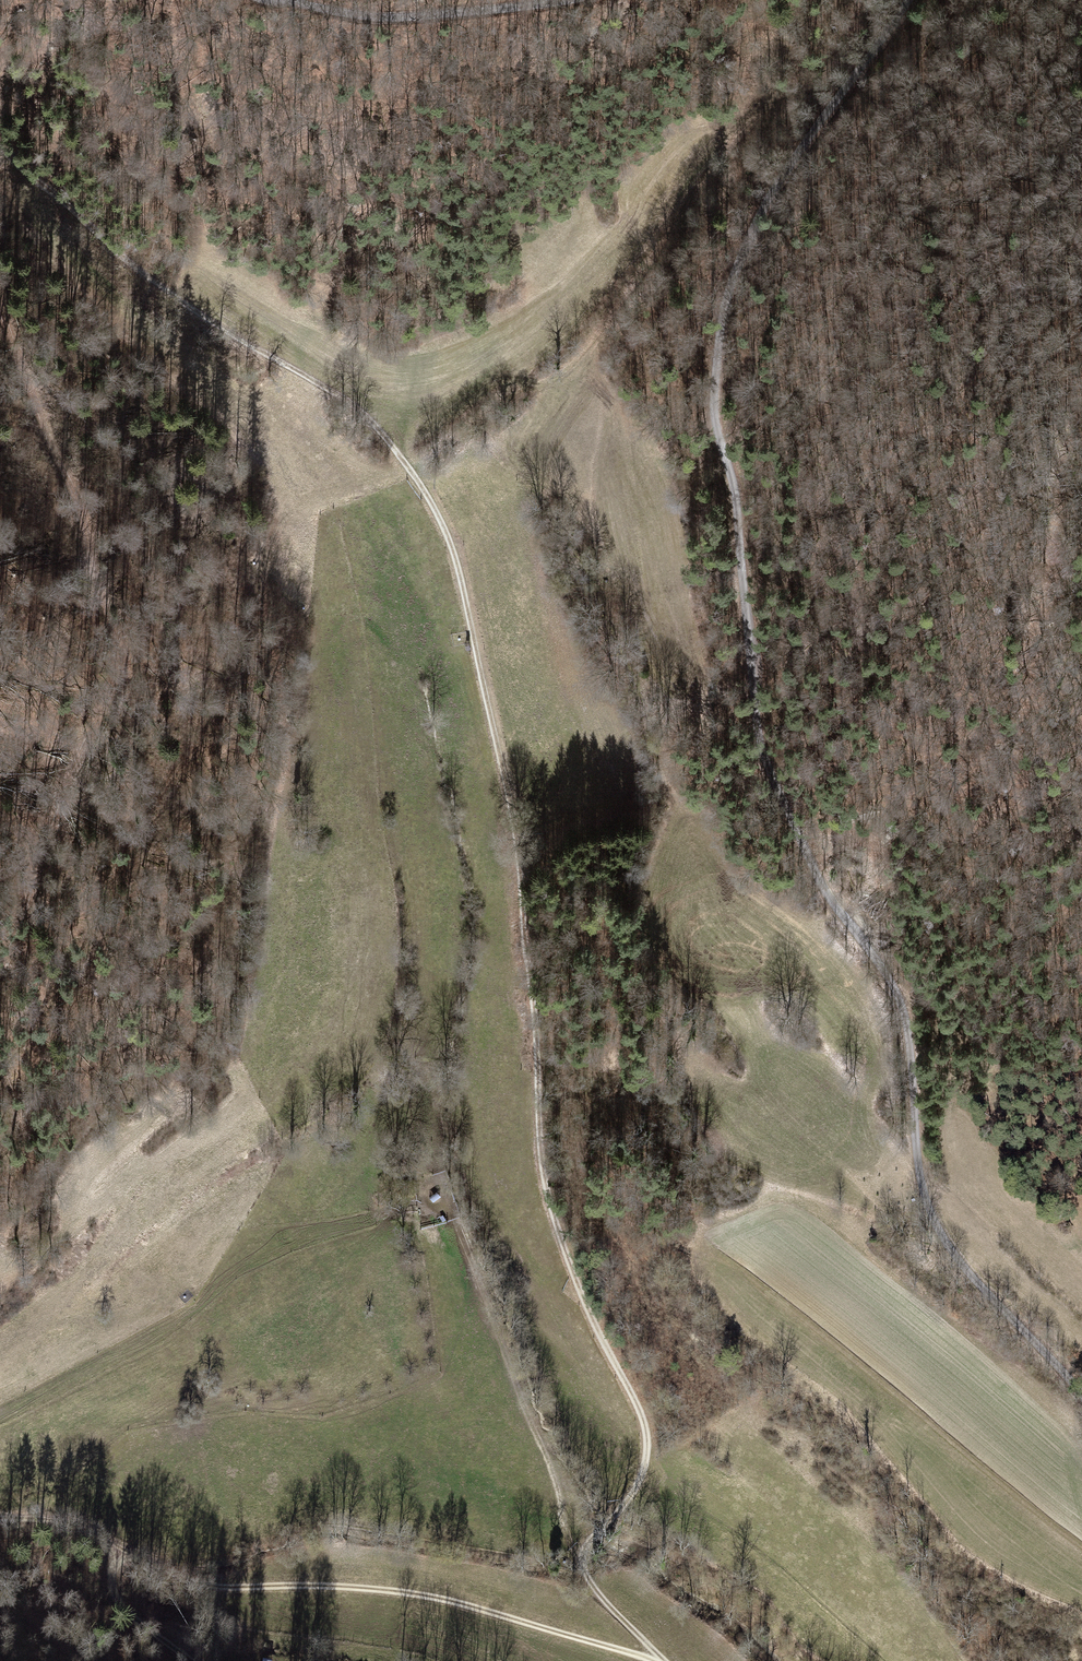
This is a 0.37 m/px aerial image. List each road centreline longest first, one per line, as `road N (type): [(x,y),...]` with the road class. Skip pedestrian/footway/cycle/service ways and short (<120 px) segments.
road 1 (track): [(665,1660),(593,1584),(584,1562),(586,1543),(644,1474),(648,1444),(638,1397),(583,1290),(542,1185),(521,872),(452,541),(414,469),(376,425),(232,334),(142,244),(0,149)]
road 2 (residential): [(906,0),(766,201),(726,296),(715,412),(732,481),(766,760),(821,885),(890,978),(908,1029),(927,1200),(947,1244),(1081,1398)]
road 3 (track): [(0,317),(84,514),(92,572),(123,654),(122,682),(54,808),(17,924),(0,953)]
road 4 (track): [(657,1660),(457,1600),(333,1585),(193,1585),(66,1519),(0,1514)]
road 5 (track): [(414,469),(517,395),(574,369),(742,134),(858,19),(868,0)]
road 6 (track): [(584,1562),(570,1541),(556,1469),(454,1216)]
road 7 (track): [(538,1133),(556,1101),(577,1095),(639,1207),(673,1243),(713,1254)]
road 8 (residential): [(291,0),(365,17),(555,0)]
road 9 (track): [(113,1542),(120,1605),(191,1660)]

